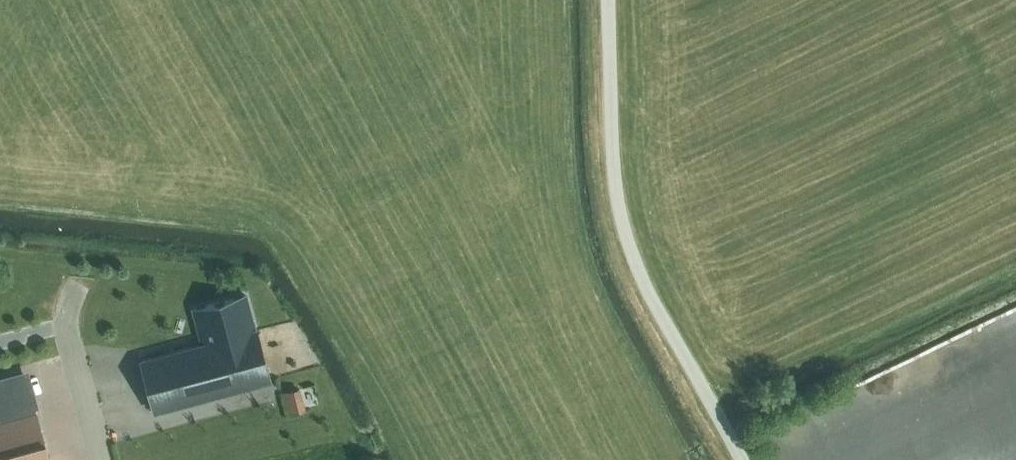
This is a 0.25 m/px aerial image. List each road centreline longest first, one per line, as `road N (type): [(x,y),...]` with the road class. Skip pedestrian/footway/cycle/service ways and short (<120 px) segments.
road 1 (unclassified): [(741,459),(627,239),(613,168),(609,0)]
road 2 (unclassified): [(102,459),(66,327),(76,286)]

